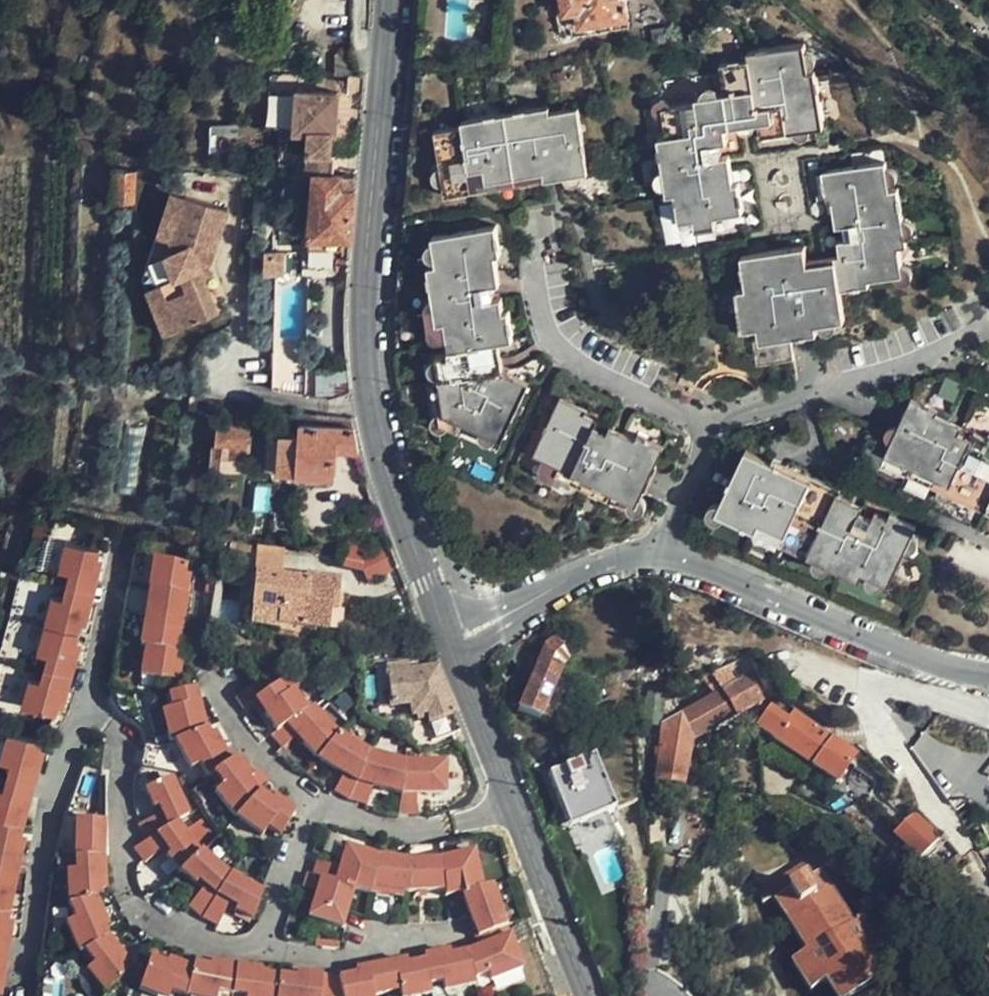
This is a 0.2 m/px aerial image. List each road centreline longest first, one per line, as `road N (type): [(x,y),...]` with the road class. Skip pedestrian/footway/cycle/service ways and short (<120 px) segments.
road 1 (tertiary): [(388,0),(364,352),(383,451),(451,643)]
road 2 (residential): [(653,556),(988,673)]
road 3 (residential): [(259,952),(147,923),(122,882),(118,741),(80,709)]
road 4 (residential): [(988,706),(881,688),(864,701),(986,870)]
road 5 (residential): [(710,427),(639,397),(543,329),(521,223)]
road 6 (residential): [(710,427),(909,362),(988,321)]
road 7 (residential): [(21,995),(43,833),(80,709)]
road 8 (residential): [(451,643),(597,565),(653,556)]
road 9 (residential): [(311,800),(378,824),(453,823),(511,806)]
road 10 (tertiary): [(511,806),(589,995)]
road 11 (residential): [(456,936),(324,958),(259,952)]
road 12 (tertiary): [(451,643),(511,806)]
road 13 (residential): [(80,709),(121,549)]
road 14 (residential): [(259,952),(311,800)]
road 15 (residential): [(214,682),(245,742),(311,800)]
road 16 (residential): [(653,556),(710,427)]

